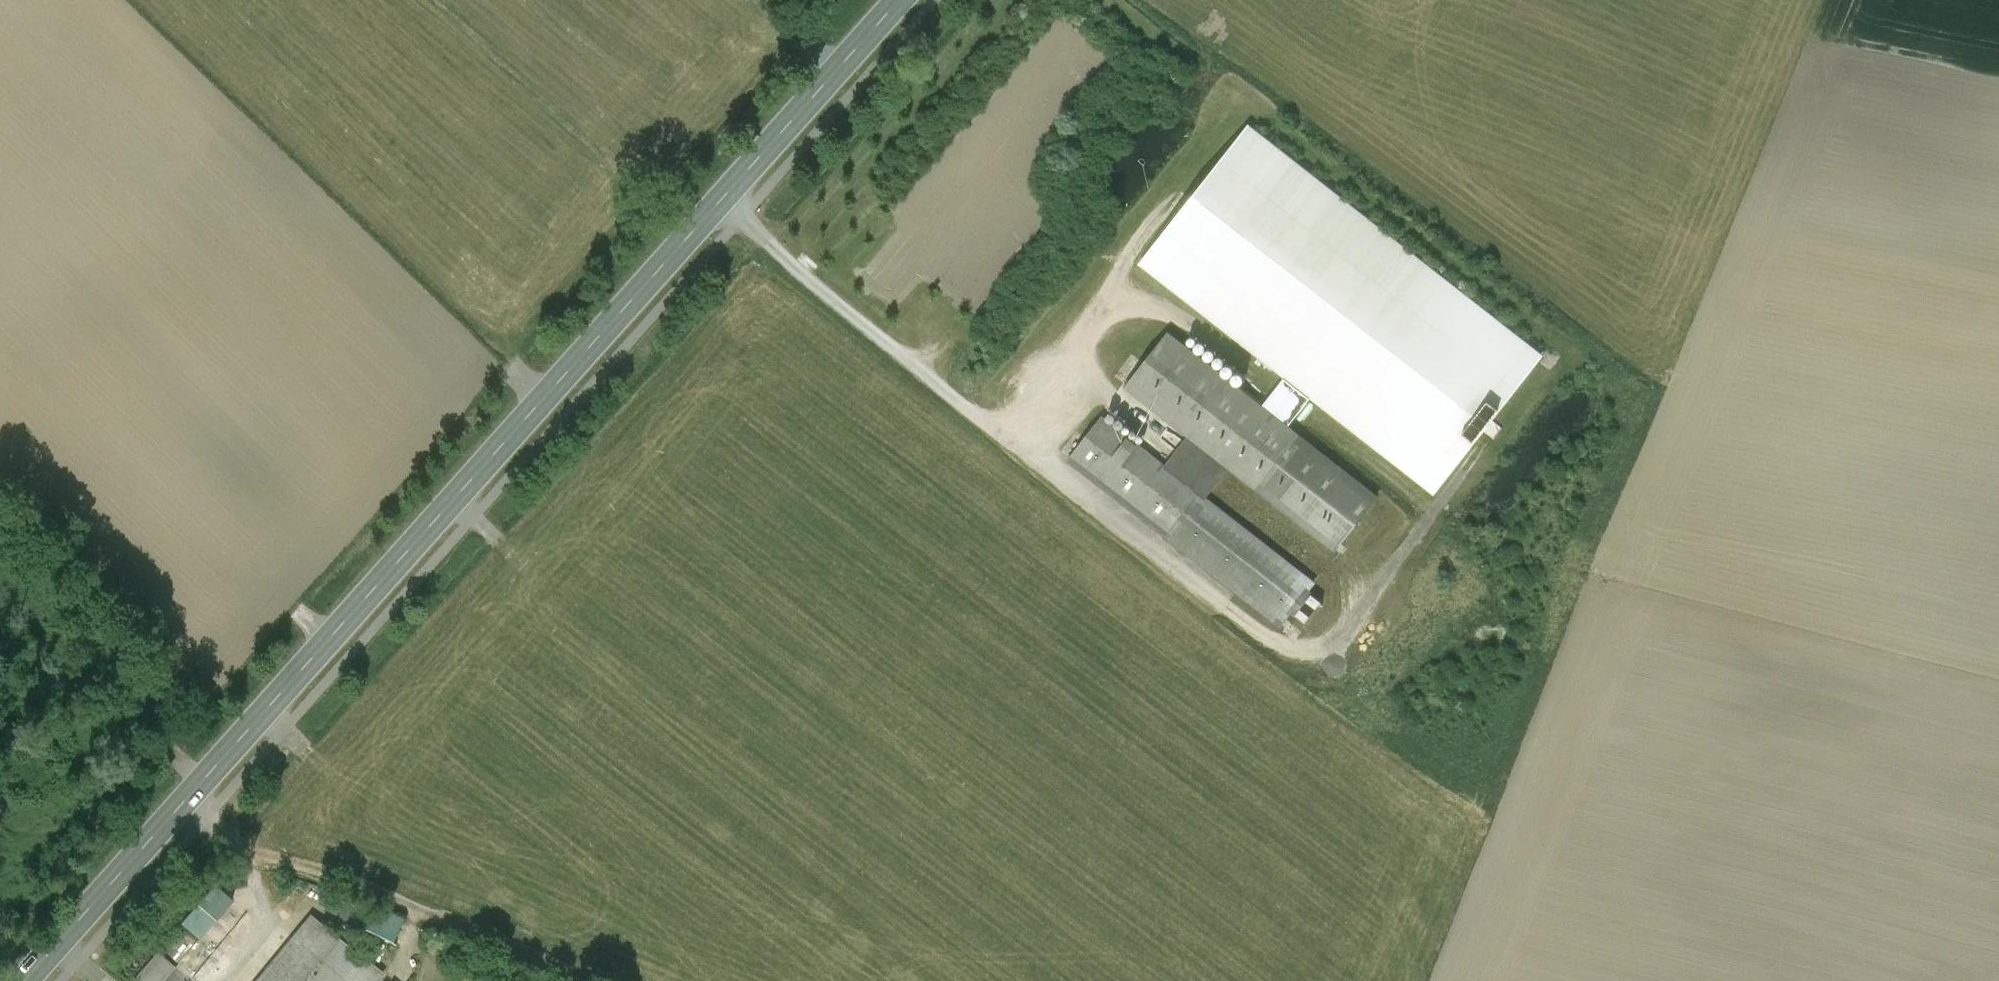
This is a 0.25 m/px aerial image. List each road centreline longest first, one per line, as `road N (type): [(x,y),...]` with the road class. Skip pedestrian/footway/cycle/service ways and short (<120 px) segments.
road 1 (secondary): [(25,980),(899,0)]

